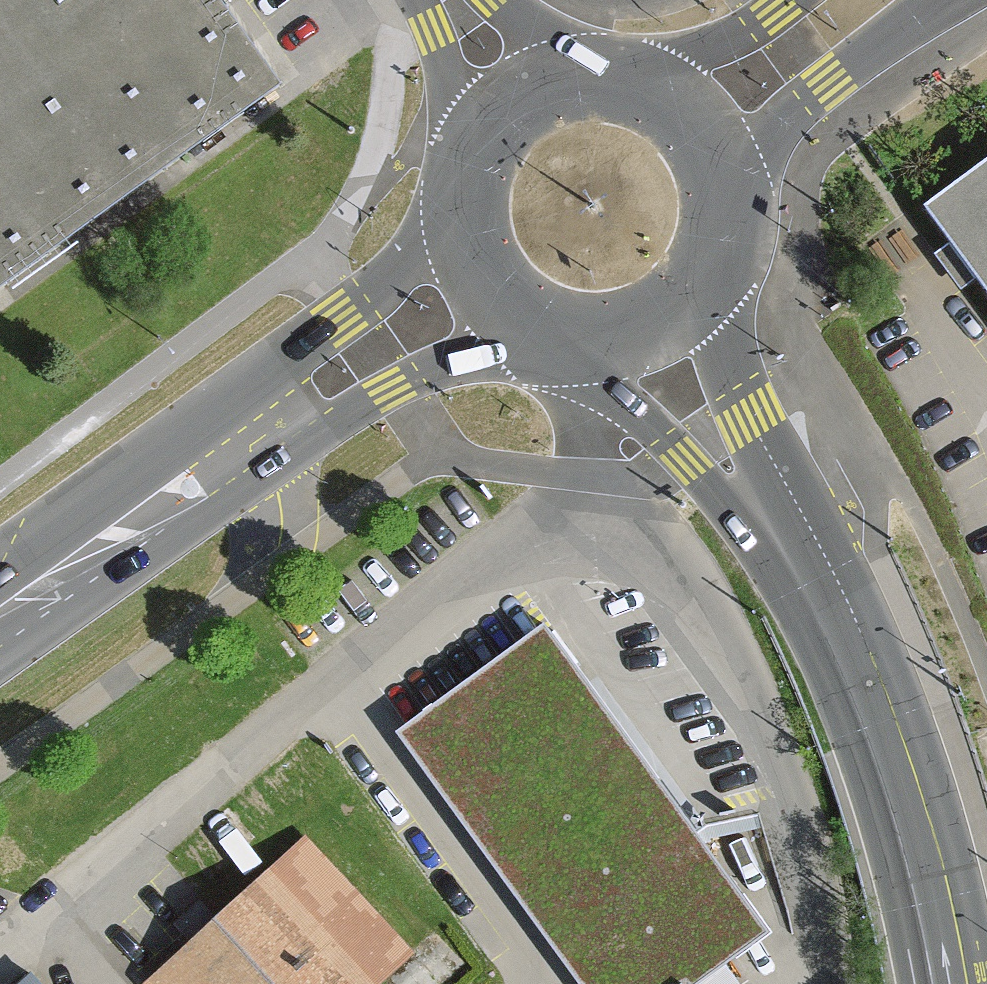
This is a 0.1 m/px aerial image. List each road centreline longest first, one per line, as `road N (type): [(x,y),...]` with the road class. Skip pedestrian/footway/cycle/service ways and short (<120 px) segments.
road 1 (primary): [(949,983),(909,807),(848,652),(715,439),(667,327)]
road 2 (secondary): [(0,647),(393,388),(528,330)]
road 3 (secondary): [(463,212),(292,358),(0,568)]
road 4 (unclassified): [(638,519),(700,590),(750,683),(796,793),(846,983)]
road 5 (primary): [(724,186),(824,84),(950,0)]
road 6 (primary): [(793,0),(633,90)]
road 7 (primary): [(667,327),(718,266),(724,186)]
road 8 (primary): [(528,330),(579,347),(609,347),(667,327)]
road 9 (primary): [(463,212),(473,267),(528,330)]
road 10 (primary): [(724,186),(700,136),(633,90)]
road 11 (primary): [(527,103),(475,161),(463,212)]
road 12 (unclassified): [(451,0),(527,103)]

